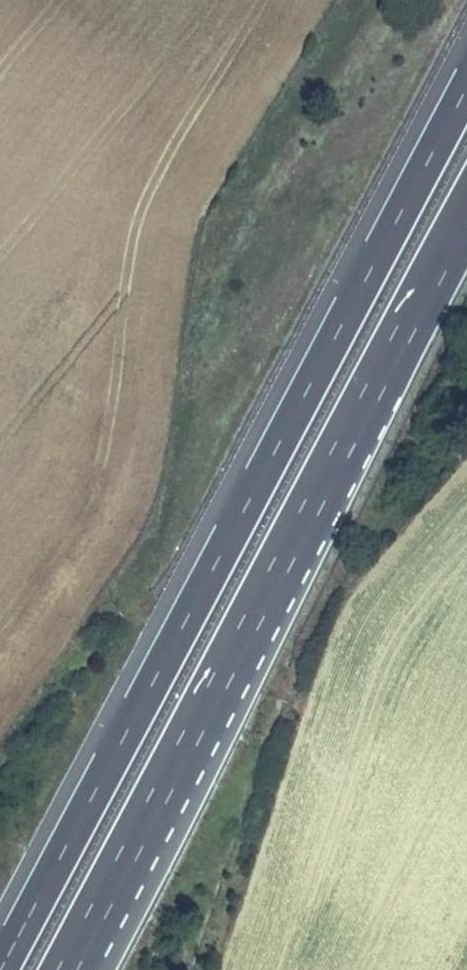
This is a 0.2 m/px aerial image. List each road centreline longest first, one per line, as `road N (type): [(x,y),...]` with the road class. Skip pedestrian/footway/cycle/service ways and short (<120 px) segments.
road 1 (motorway): [(466,85),(1,969)]
road 2 (motorway): [(67,969),(466,217)]

